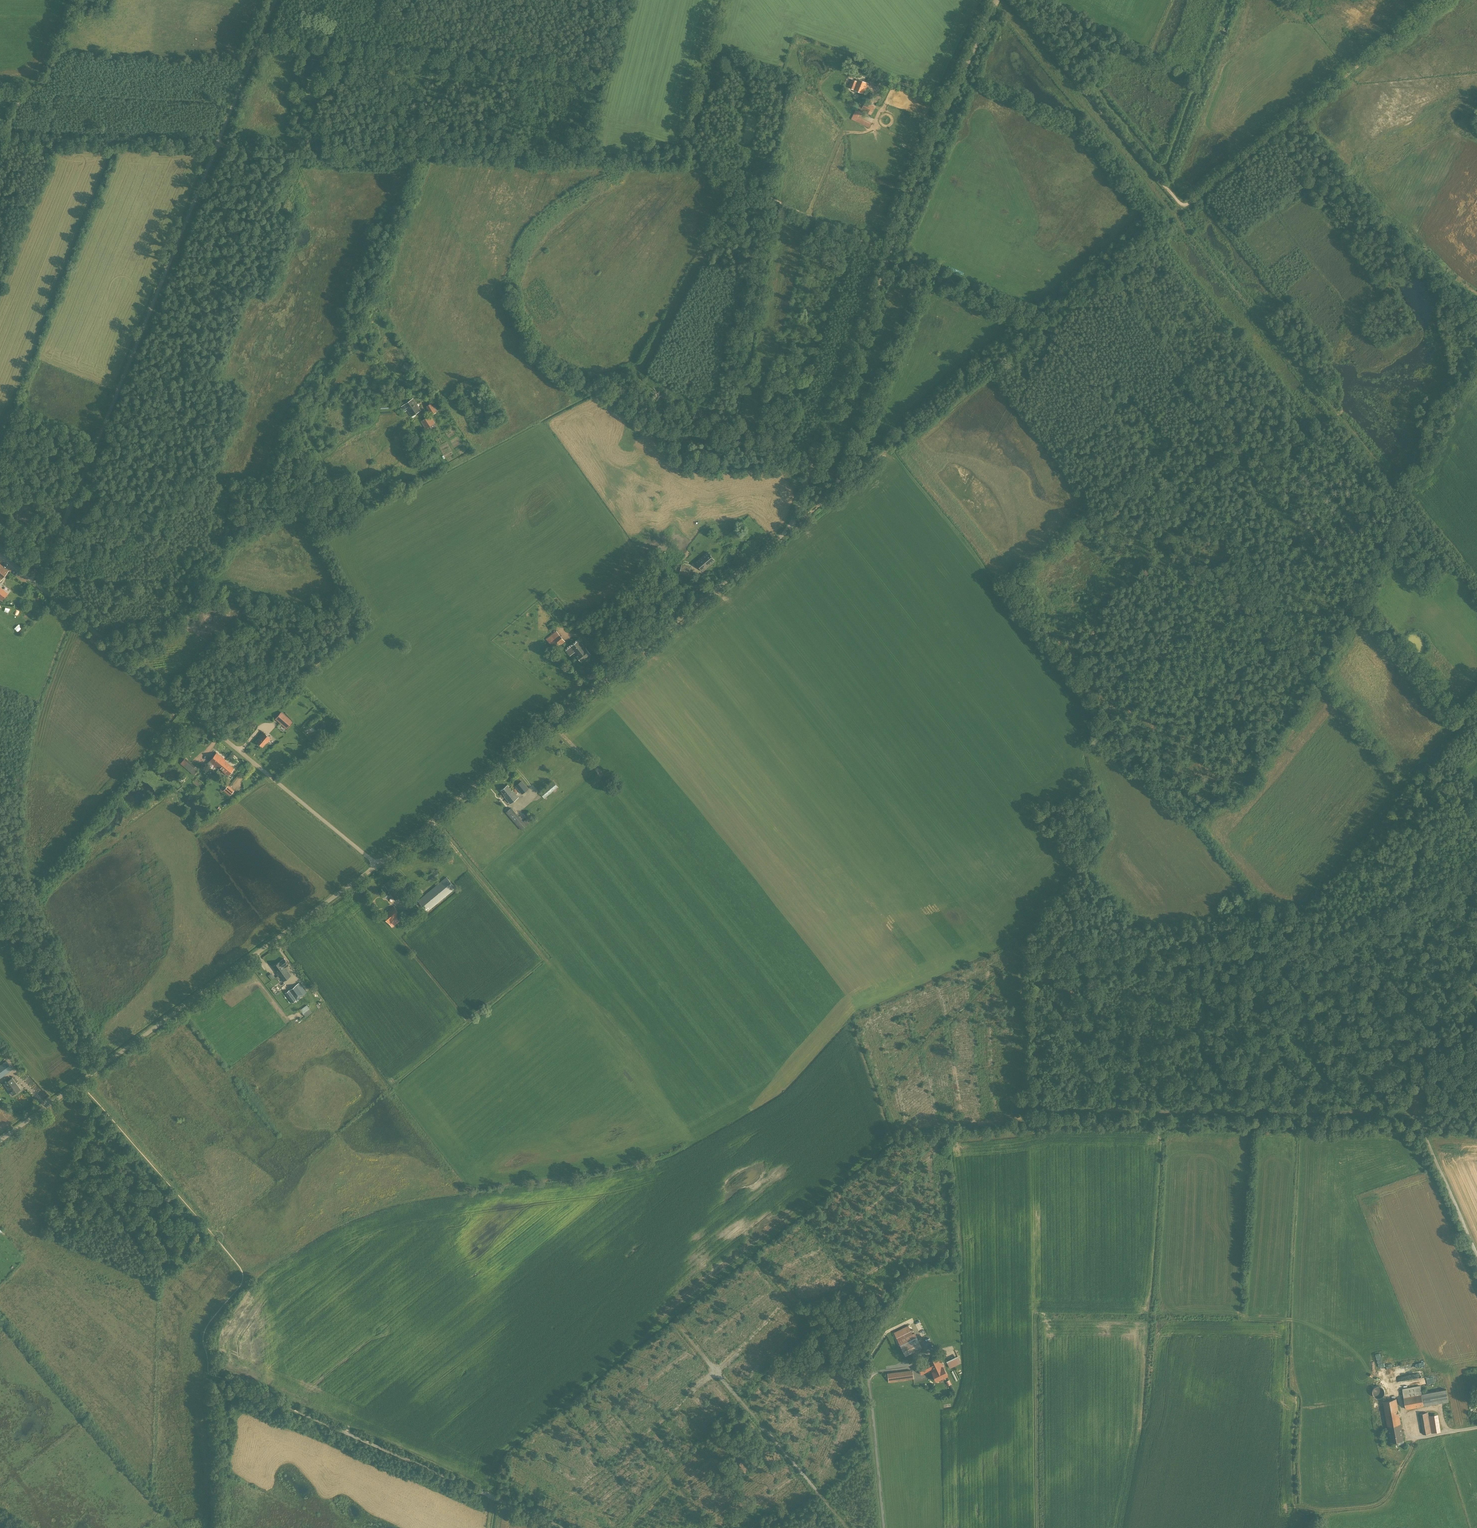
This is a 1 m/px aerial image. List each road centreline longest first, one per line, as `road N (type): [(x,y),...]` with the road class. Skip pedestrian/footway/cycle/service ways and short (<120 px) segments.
road 1 (unclassified): [(376,866),(788,530),(927,153),(996,0)]
road 2 (track): [(0,139),(692,164),(888,252)]
road 3 (unclassified): [(45,575),(271,0)]
road 4 (unclassified): [(0,1141),(376,866)]
road 5 (unclassified): [(376,866),(47,591)]
road 6 (track): [(1184,207),(1009,0)]
road 7 (unclassified): [(336,1429),(563,1527)]
road 8 (track): [(45,575),(206,582)]
road 9 (track): [(1314,1527),(1322,1510),(1387,1496),(1415,1436)]
road 10 (track): [(1476,1256),(1422,1120)]

